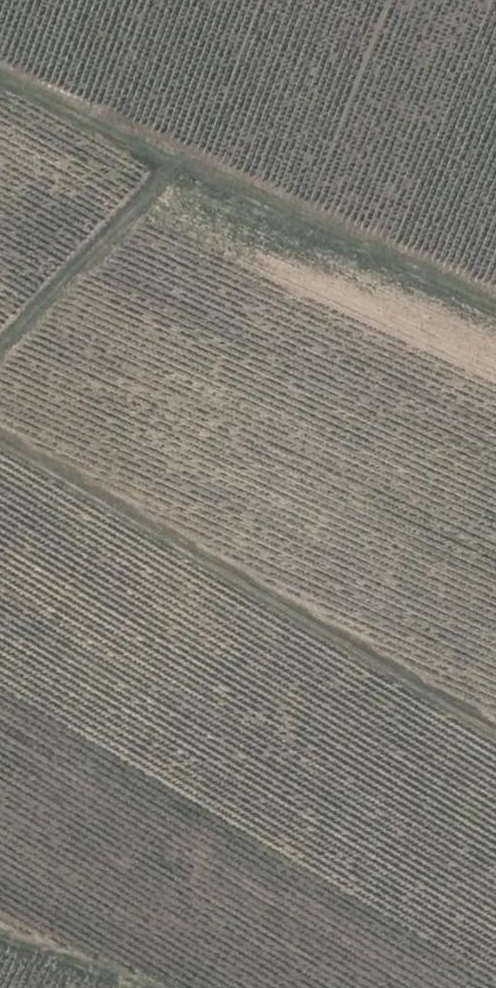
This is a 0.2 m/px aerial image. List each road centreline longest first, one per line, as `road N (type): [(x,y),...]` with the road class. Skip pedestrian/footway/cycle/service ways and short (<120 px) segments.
road 1 (track): [(495,305),(170,158),(0,343)]
road 2 (track): [(0,81),(170,158)]
road 3 (track): [(0,939),(143,987)]

